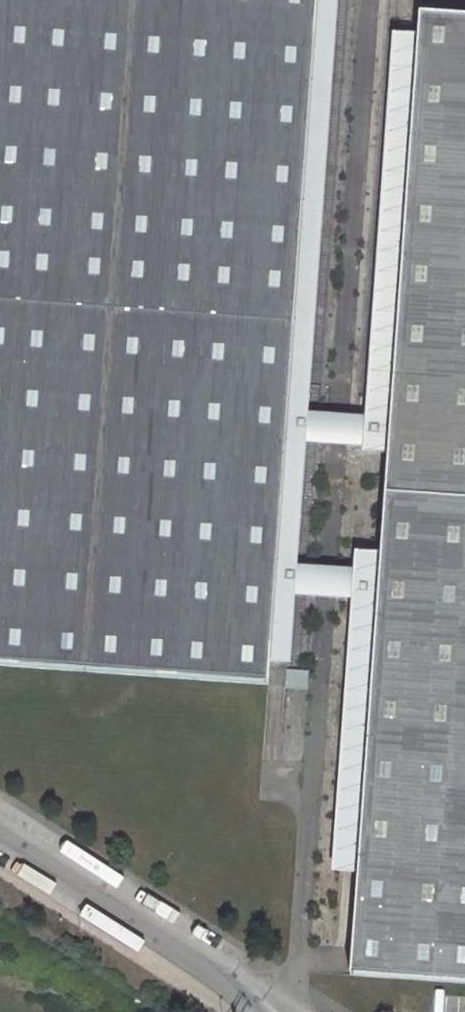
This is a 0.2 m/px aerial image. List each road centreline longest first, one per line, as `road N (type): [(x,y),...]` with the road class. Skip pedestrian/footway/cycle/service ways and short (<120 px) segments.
road 1 (unclassified): [(254,1011),(240,984),(0,832)]

